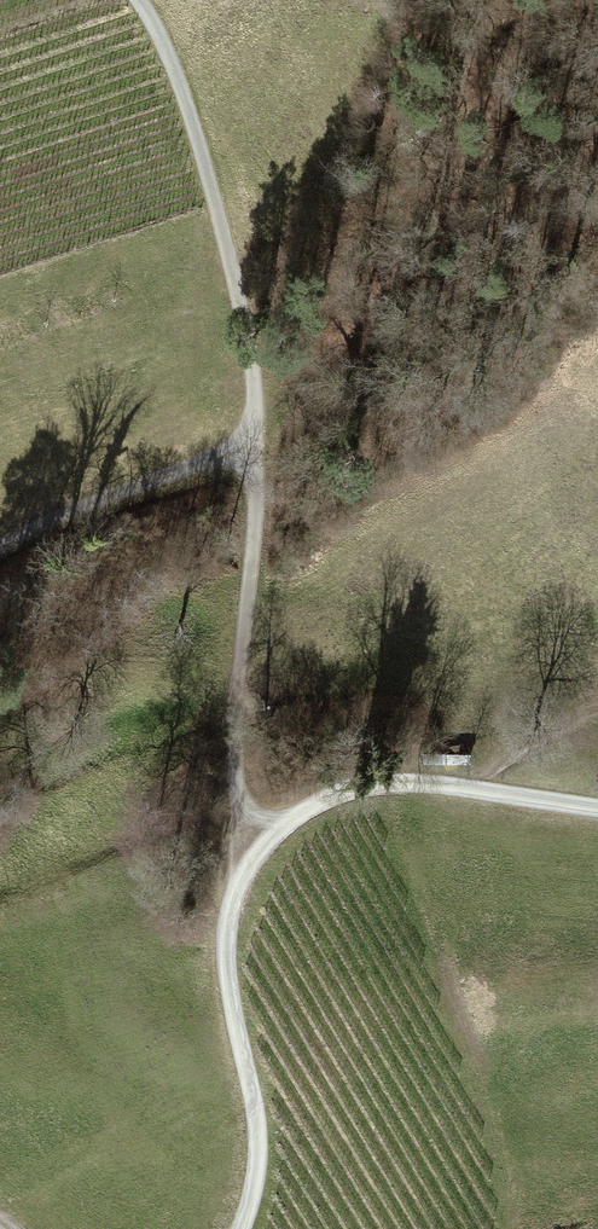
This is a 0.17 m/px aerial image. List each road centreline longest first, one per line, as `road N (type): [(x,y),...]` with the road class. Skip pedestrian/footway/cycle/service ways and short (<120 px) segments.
road 1 (track): [(251,445),(245,310),(185,104),(141,0)]
road 2 (track): [(254,831),(228,906),(231,991),(255,1112),(251,1201),(238,1228)]
road 3 (track): [(254,831),(233,780),(256,501),(251,445)]
road 4 (track): [(597,809),(459,785),(345,787),(254,831)]
road 5 (track): [(459,785),(597,705)]

